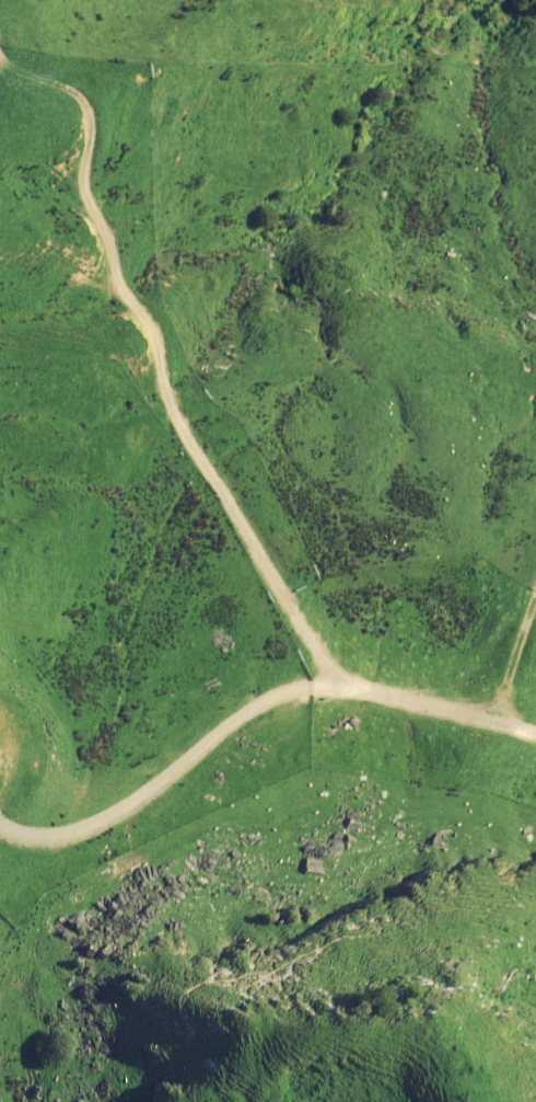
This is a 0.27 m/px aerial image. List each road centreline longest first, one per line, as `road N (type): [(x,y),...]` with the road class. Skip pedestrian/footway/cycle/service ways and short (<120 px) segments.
road 1 (track): [(0,824),(38,840),(94,828),(250,710),(313,686),(349,685),(535,731)]
road 2 (track): [(0,367),(158,353),(124,295),(87,197),(86,103),(0,55)]
road 3 (track): [(335,682),(176,418),(158,353)]
road 4 (track): [(0,1068),(36,945),(0,858)]

